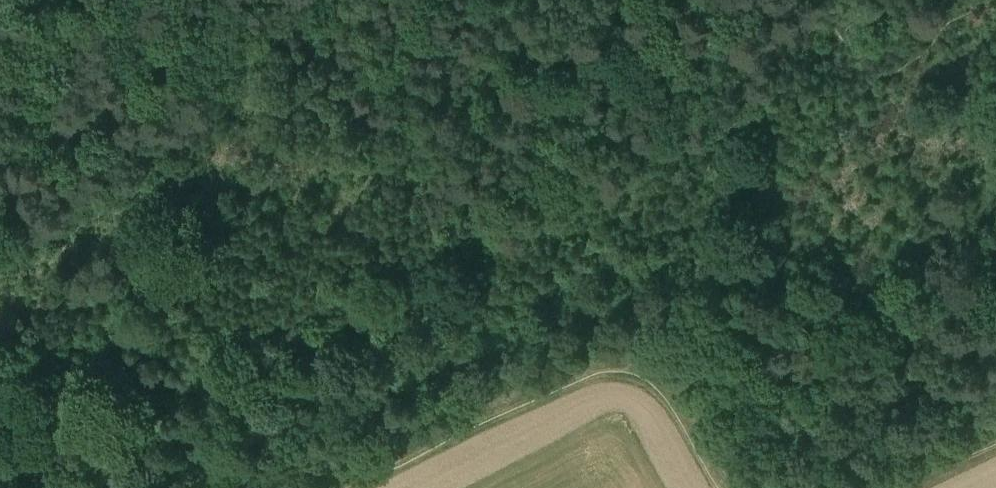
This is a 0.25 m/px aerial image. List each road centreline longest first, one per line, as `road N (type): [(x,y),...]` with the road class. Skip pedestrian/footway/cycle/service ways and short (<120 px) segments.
road 1 (track): [(639,361),(612,359),(552,382),(336,487)]

